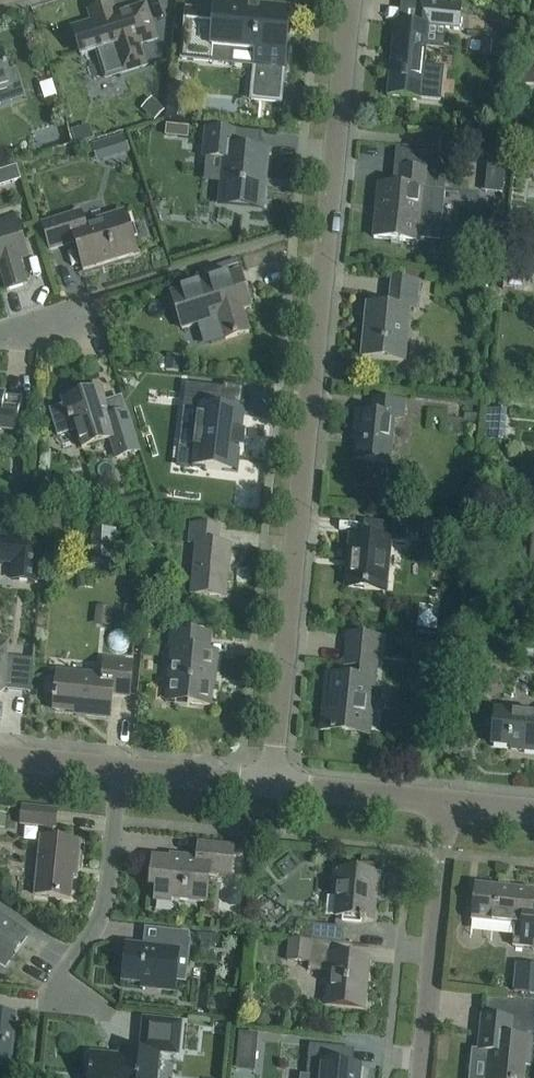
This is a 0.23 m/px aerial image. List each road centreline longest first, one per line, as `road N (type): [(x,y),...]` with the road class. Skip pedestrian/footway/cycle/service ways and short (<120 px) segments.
road 1 (residential): [(274,789),(351,0)]
road 2 (residential): [(426,1077),(456,806)]
road 3 (residential): [(68,966),(100,930),(111,894),(123,773)]
road 4 (residential): [(456,806),(274,789)]
road 5 (residential): [(274,789),(123,773)]
road 6 (residential): [(123,773),(0,761)]

